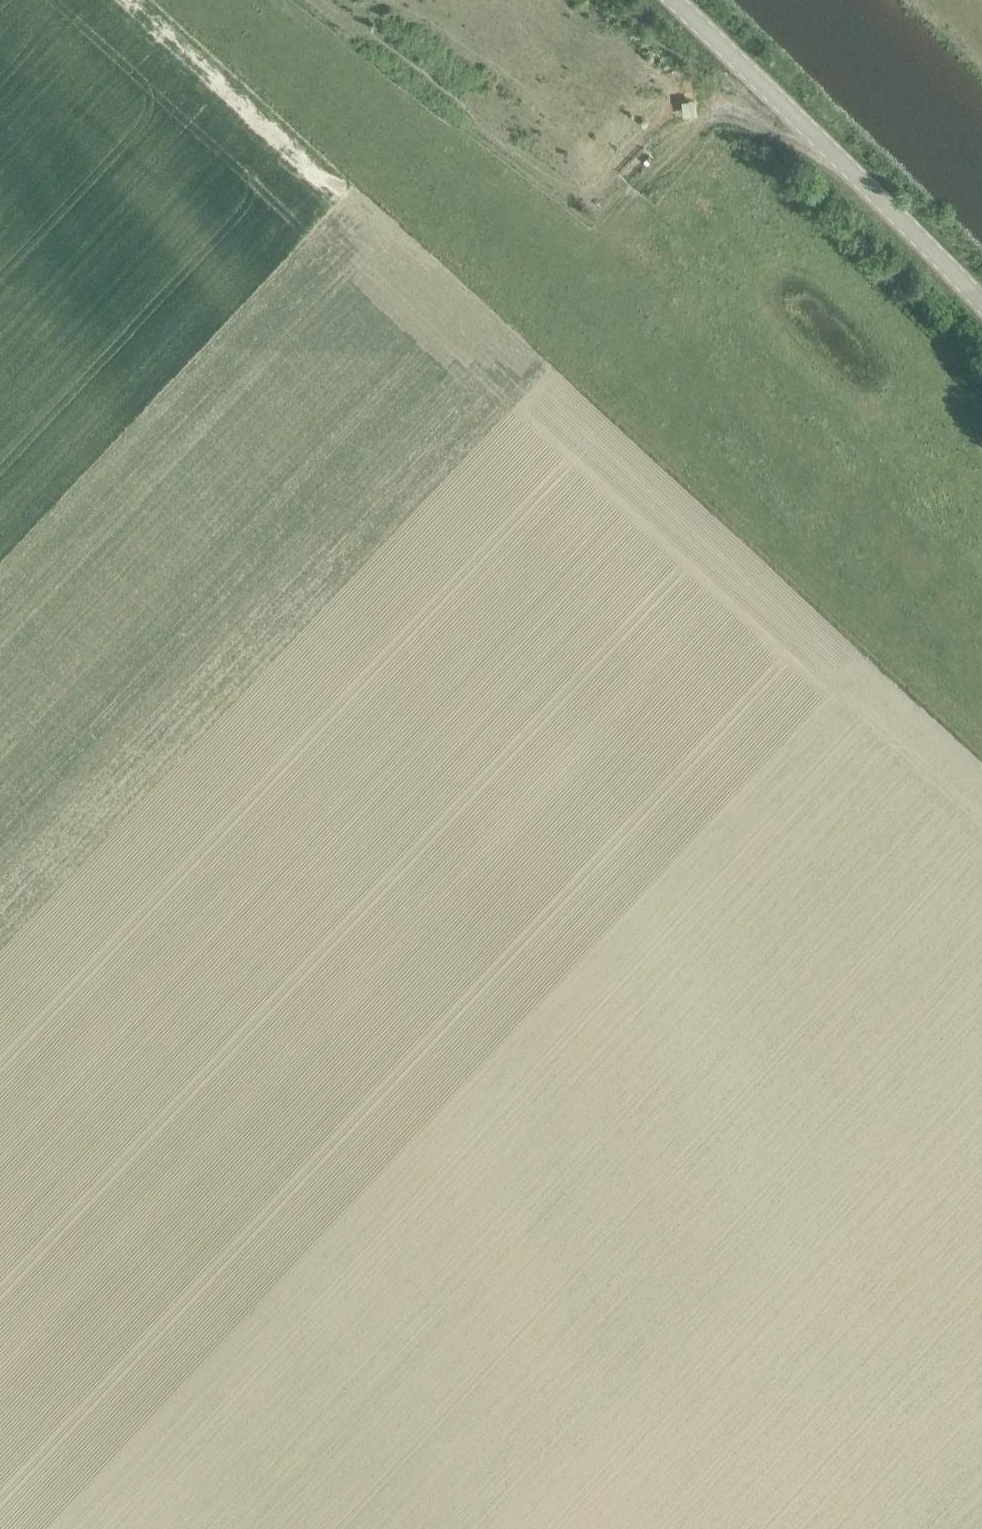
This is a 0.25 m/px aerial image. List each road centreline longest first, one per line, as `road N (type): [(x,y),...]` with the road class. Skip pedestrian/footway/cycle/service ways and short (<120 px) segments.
road 1 (track): [(813,133),(776,129),(691,99),(575,200),(312,0)]
road 2 (tertiary): [(981,308),(682,0)]

